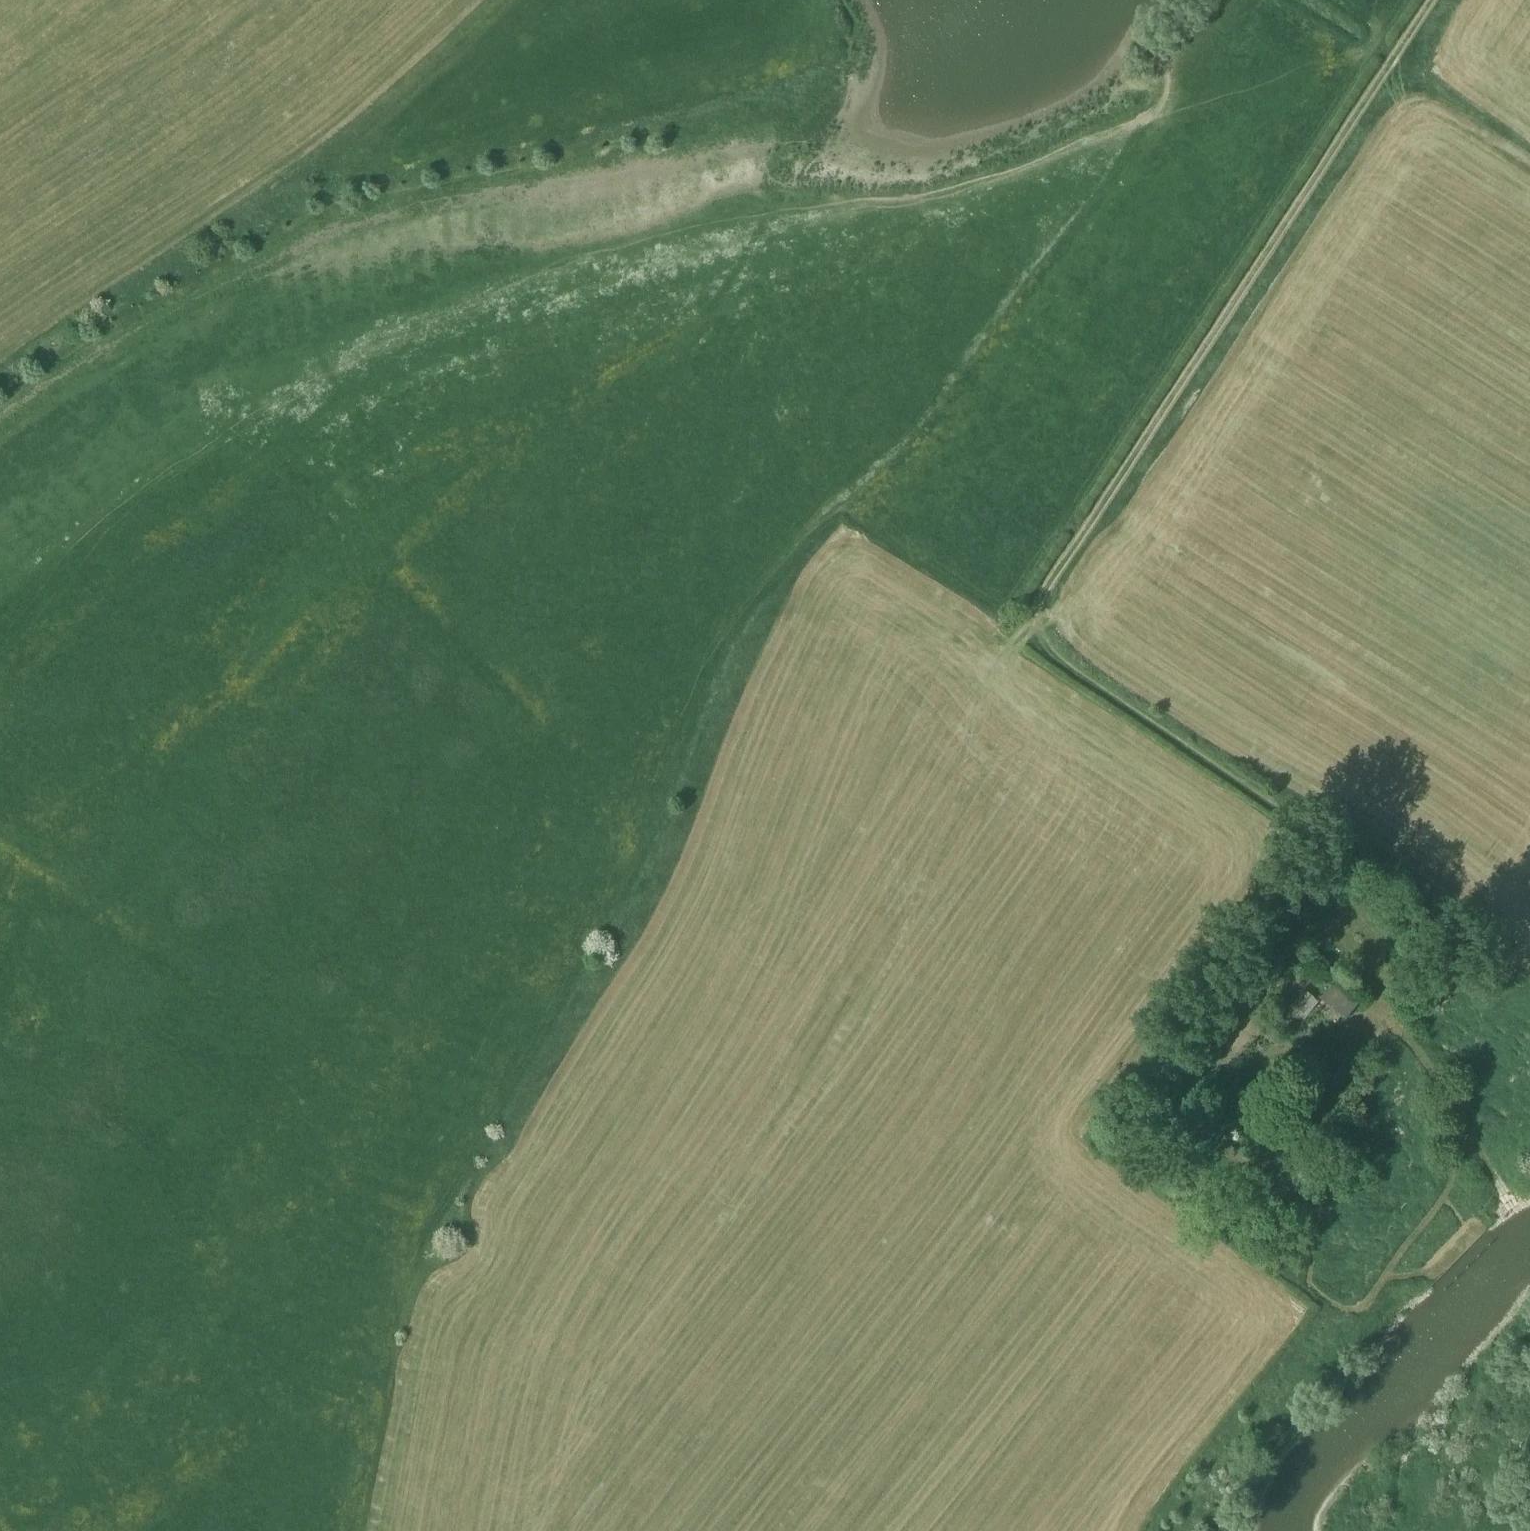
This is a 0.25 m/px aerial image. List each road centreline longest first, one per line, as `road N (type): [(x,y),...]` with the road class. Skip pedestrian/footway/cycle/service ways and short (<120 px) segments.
road 1 (track): [(1529,936),(1481,929),(1088,677),(1053,651),(1043,628),(735,1057),(490,1467),(472,1530)]
road 2 (track): [(1043,628),(1046,595),(1431,0)]

